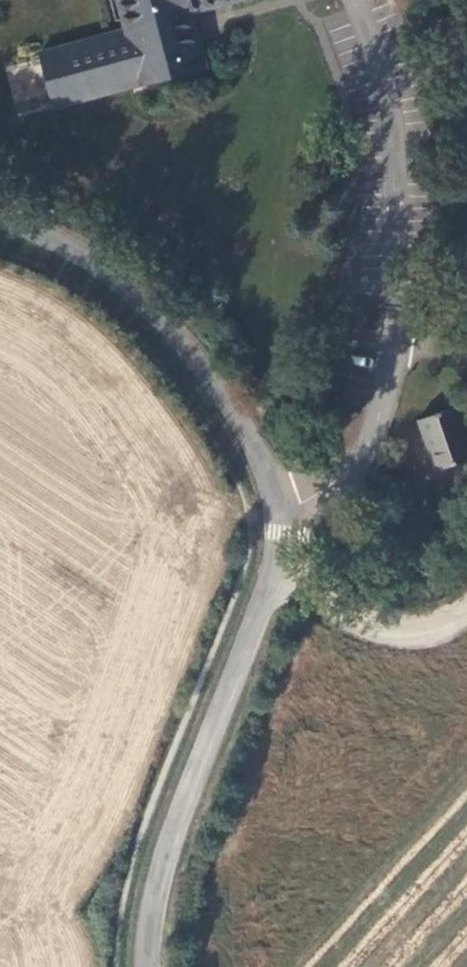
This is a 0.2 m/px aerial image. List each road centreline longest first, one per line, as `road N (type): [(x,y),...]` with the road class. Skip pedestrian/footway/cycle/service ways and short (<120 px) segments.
road 1 (unclassified): [(278,503),(224,389),(100,257),(0,214)]
road 2 (unclassified): [(146,966),(151,908),(183,801),(275,573)]
road 3 (unclassified): [(393,338),(385,399),(350,471),(325,492),(278,503)]
road 4 (unclassified): [(275,573),(349,619),(391,630),(425,628),(466,607)]

